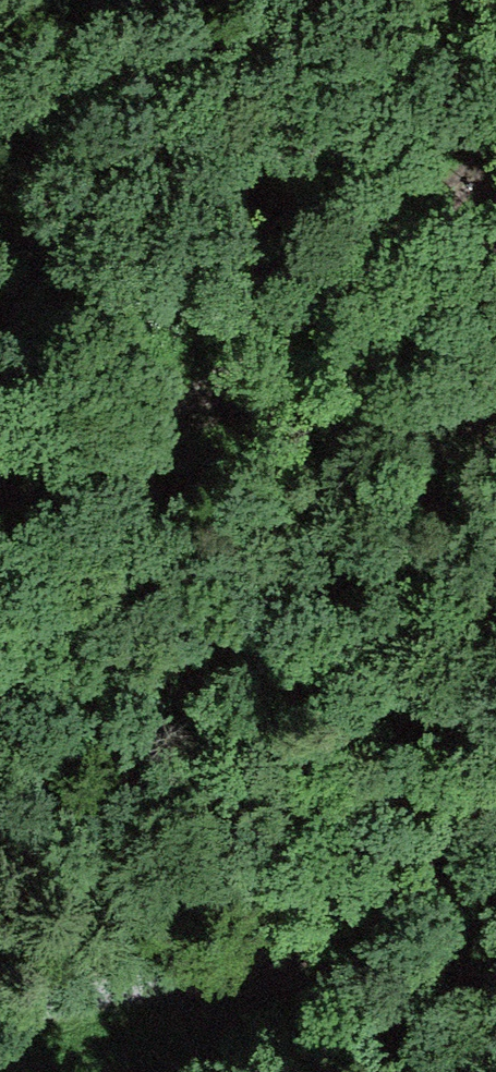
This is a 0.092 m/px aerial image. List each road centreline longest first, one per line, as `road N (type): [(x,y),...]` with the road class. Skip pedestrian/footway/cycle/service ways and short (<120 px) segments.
road 1 (track): [(0,449),(368,287),(495,144)]
road 2 (track): [(0,1028),(53,1024),(394,919),(495,858)]
road 3 (track): [(336,1071),(394,919)]

